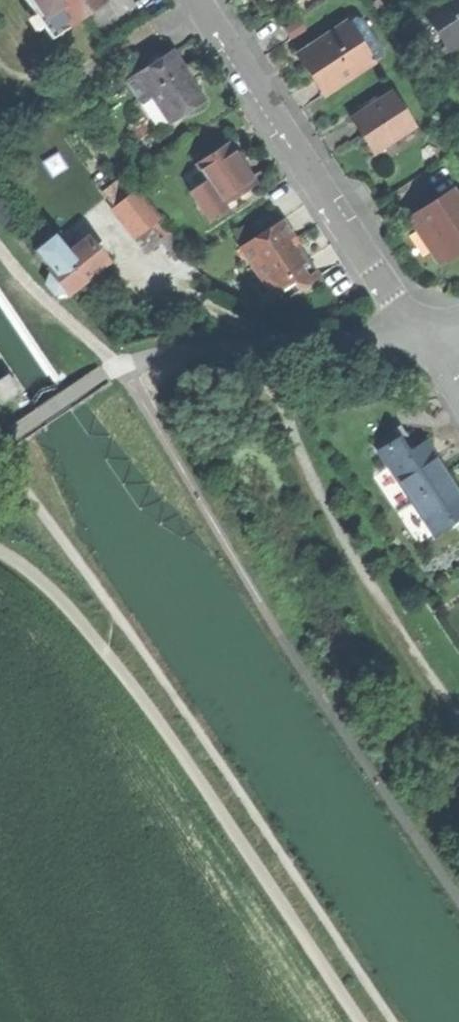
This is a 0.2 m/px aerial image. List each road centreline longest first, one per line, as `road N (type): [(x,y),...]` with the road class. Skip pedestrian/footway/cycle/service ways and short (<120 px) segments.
road 1 (track): [(369,1021),(123,668),(71,604),(0,549)]
road 2 (residential): [(429,342),(202,0)]
road 3 (residential): [(117,366),(194,348),(429,342)]
road 4 (track): [(117,366),(27,289),(0,250)]
road 5 (unclassified): [(0,442),(117,366)]

